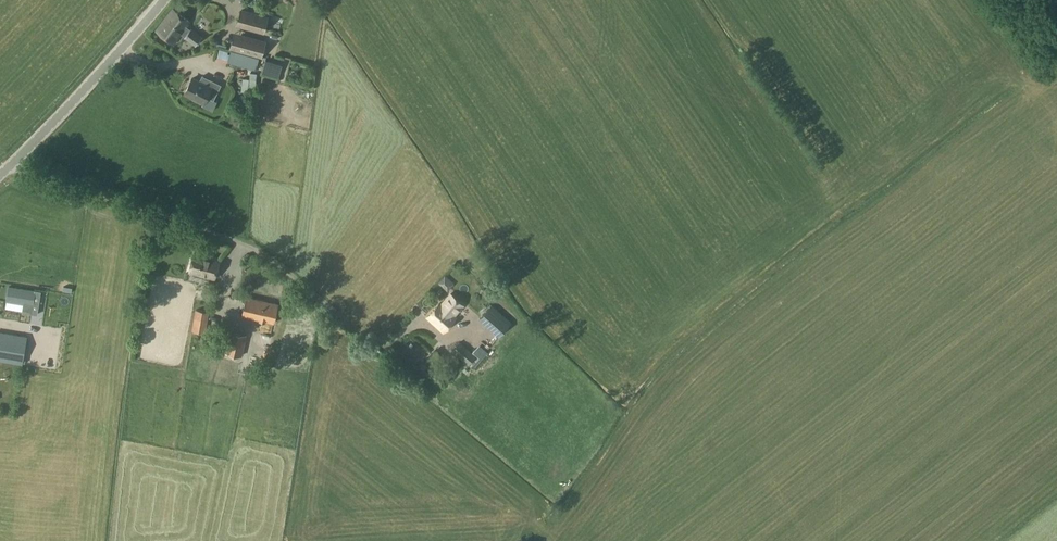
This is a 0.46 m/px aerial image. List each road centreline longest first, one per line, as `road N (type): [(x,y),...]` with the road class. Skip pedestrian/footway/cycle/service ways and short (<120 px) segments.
road 1 (unclassified): [(0,174),(161,0)]

